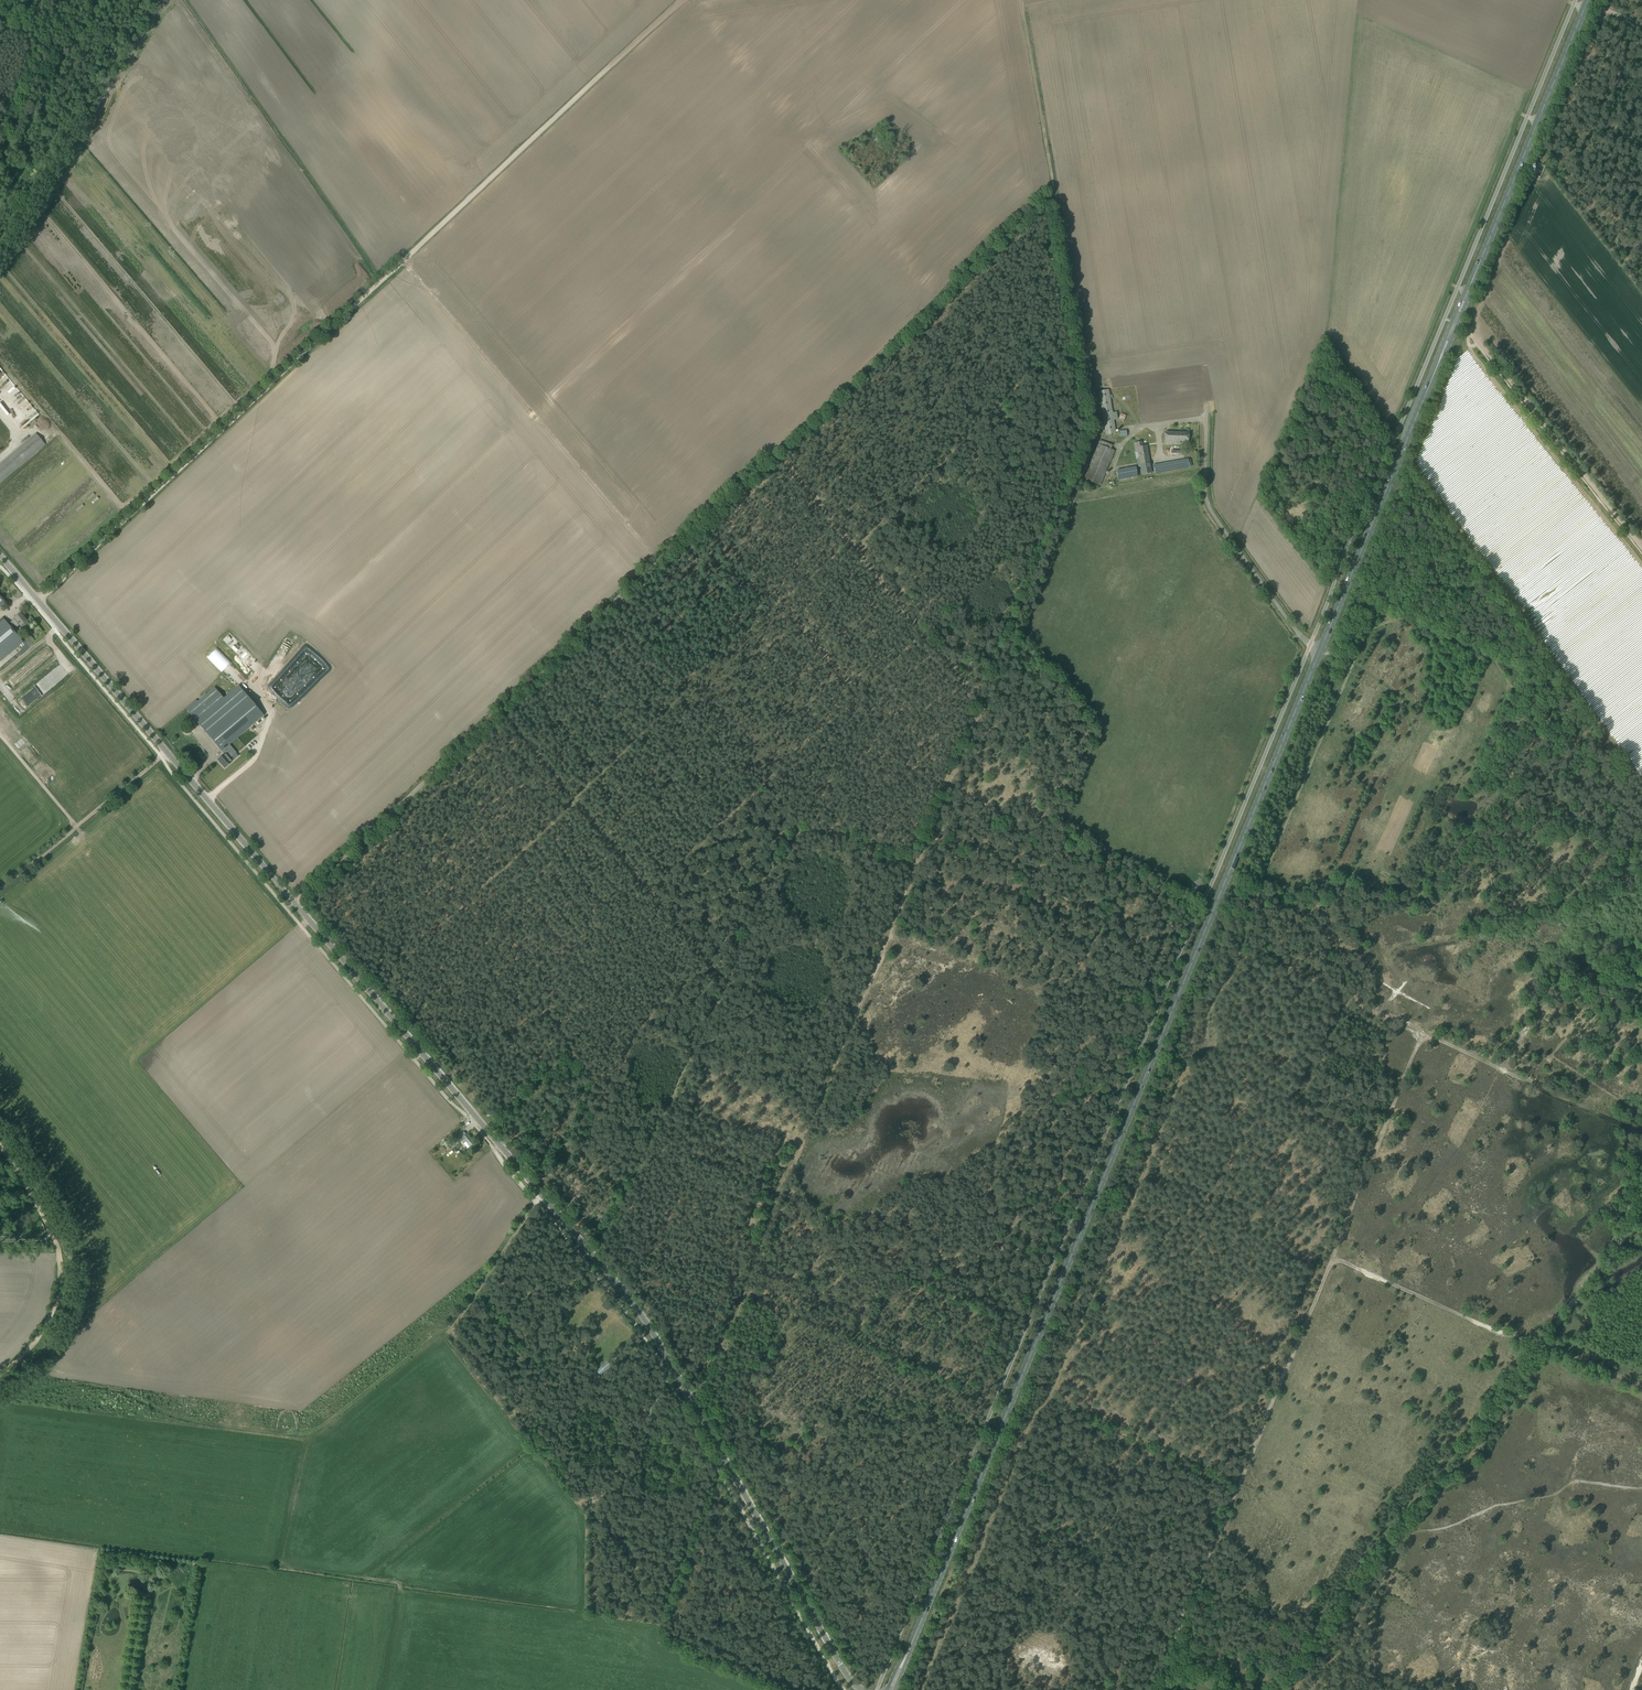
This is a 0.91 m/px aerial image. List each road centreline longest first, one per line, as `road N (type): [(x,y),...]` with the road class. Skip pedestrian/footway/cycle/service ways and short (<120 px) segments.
road 1 (tertiary): [(863,1689),(640,1312),(0,556)]
road 2 (primary): [(908,1652),(1321,650)]
road 3 (track): [(372,991),(1075,326)]
road 4 (track): [(500,711),(713,967),(849,1027),(694,1402)]
road 5 (track): [(1053,195),(1090,428),(849,1027)]
road 6 (track): [(38,600),(678,0)]
road 7 (track): [(500,711),(1053,195)]
road 8 (track): [(915,859),(821,824),(808,822),(791,834),(594,1257)]
road 9 (track): [(7,1388),(114,1389),(193,1421),(309,1432),(450,1331)]
road 10 (track): [(1332,1256),(1153,1689)]
road 11 (track): [(1614,1123),(1422,1035),(1332,1256)]
road 12 (track): [(676,1372),(590,1504),(450,1331)]
road 13 (track): [(650,891),(922,633)]
road 14 (track): [(984,690),(959,678),(774,453)]
road 15 (primary): [(1321,650),(1440,360)]
road 16 (primary): [(1469,289),(1587,0)]
road 17 (track): [(7,1388),(56,1334),(72,1279),(64,1231),(0,1123)]
road 18 (track): [(158,0),(0,251)]
road 19 (track): [(286,909),(500,711)]
road 20 (residential): [(1321,650),(1296,630),(1208,507),(1206,418)]
road 21 (track): [(1641,548),(1475,338)]
road 22 (track): [(0,1377),(59,1303),(62,1266),(0,1147)]
road 23 (track): [(1332,1256),(1539,1345)]
road 24 (track): [(0,890),(160,757)]
road 25 (track): [(1019,0),(1053,195)]
road 26 (track): [(535,1203),(450,1331)]

